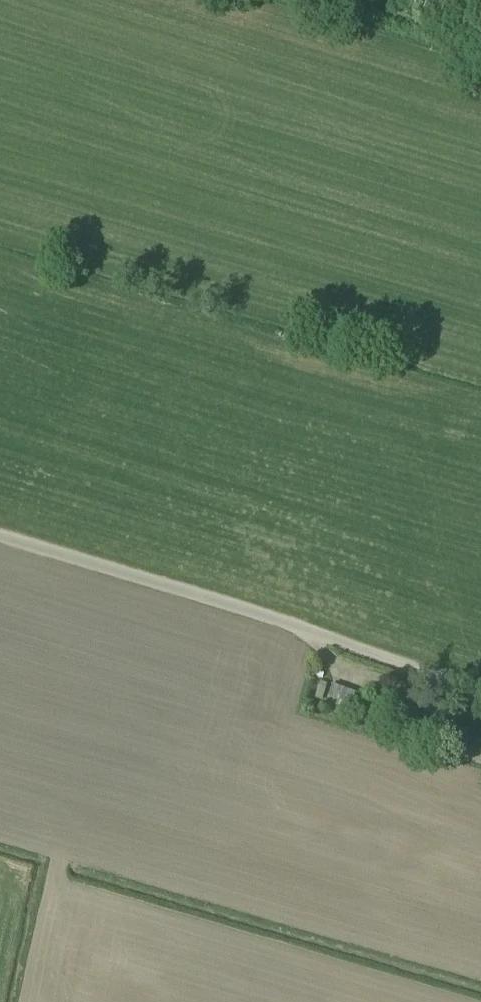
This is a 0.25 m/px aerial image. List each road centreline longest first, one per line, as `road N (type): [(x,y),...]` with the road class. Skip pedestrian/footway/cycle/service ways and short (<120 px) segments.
road 1 (track): [(0,536),(480,683)]

